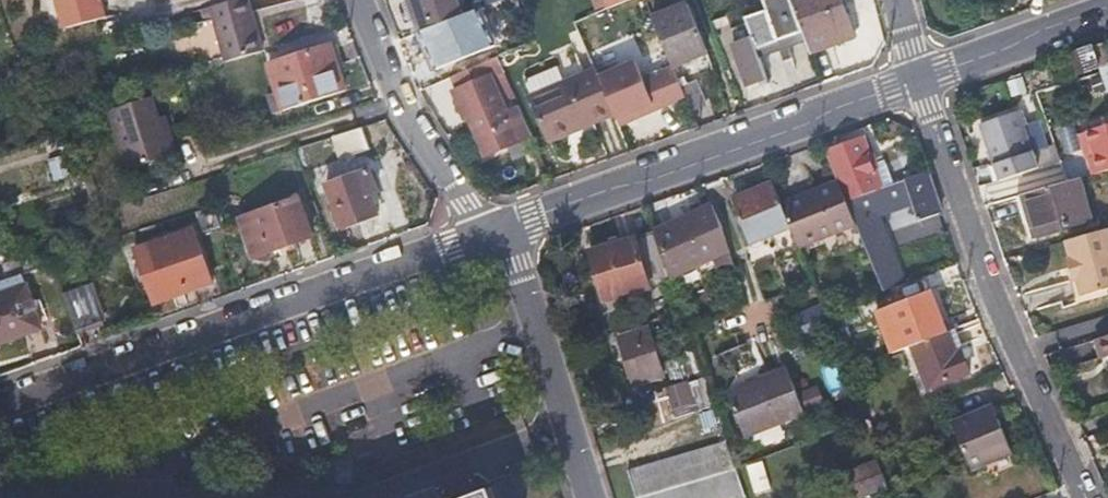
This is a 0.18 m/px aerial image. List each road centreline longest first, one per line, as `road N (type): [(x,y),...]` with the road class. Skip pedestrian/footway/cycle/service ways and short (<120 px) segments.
road 1 (residential): [(506,234),(0,400)]
road 2 (residential): [(1086,497),(984,266),(922,78)]
road 3 (residential): [(922,78),(506,234)]
road 4 (residential): [(357,0),(412,126),(467,204),(506,234)]
road 5 (residential): [(589,497),(506,234)]
road 6 (residential): [(1107,12),(922,78)]

